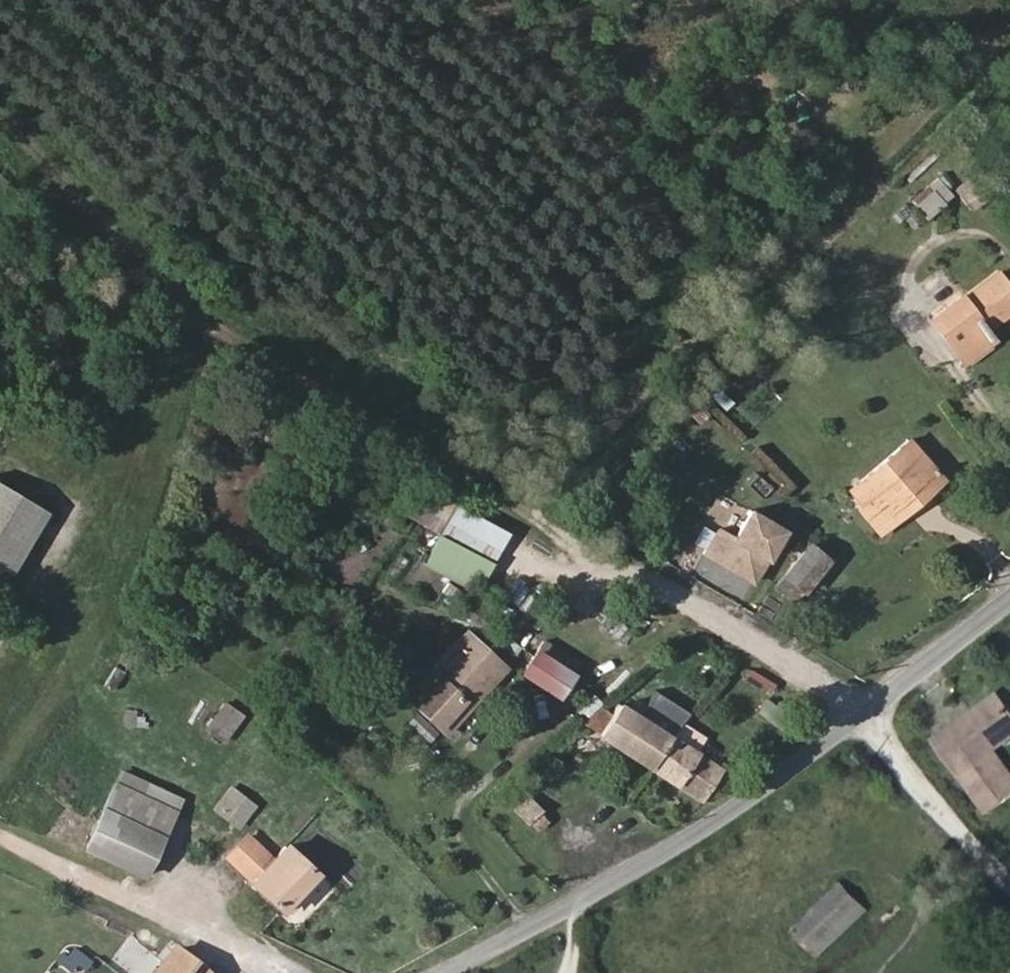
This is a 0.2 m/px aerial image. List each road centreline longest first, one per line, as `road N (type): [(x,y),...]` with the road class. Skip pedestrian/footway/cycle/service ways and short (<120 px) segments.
road 1 (track): [(0,776),(181,403),(194,289),(0,89)]
road 2 (track): [(860,713),(194,289)]
road 3 (residential): [(442,972),(663,855),(860,713)]
road 4 (track): [(285,972),(0,832)]
road 5 (residential): [(860,713),(925,798),(1009,880)]
road 6 (residential): [(860,713),(1009,600)]

